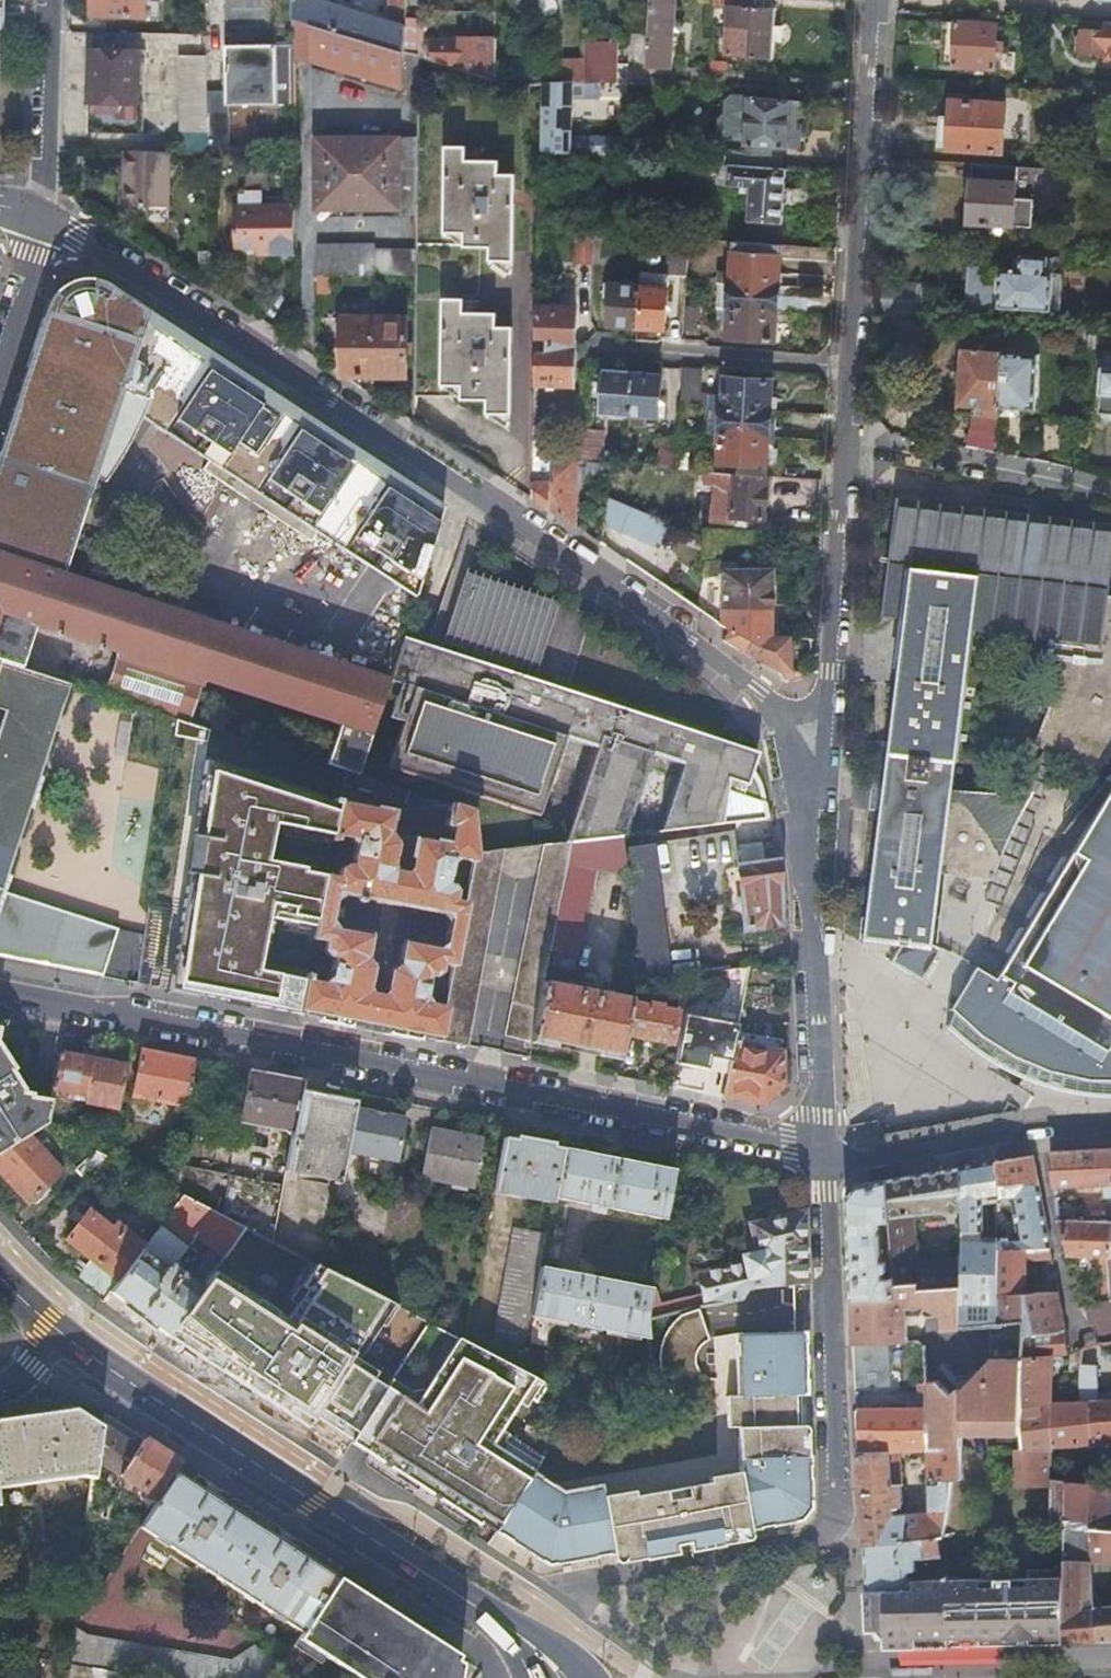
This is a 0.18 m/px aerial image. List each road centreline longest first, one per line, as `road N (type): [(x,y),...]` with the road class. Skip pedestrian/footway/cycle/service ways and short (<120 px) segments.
road 1 (residential): [(773,707),(696,640),(561,544),(39,217)]
road 2 (residential): [(0,989),(824,1155)]
road 3 (tertiary): [(66,1337),(514,1632)]
road 4 (residential): [(849,366),(873,0)]
road 5 (residential): [(824,1155),(810,800)]
road 6 (residential): [(833,1493),(824,1155)]
road 7 (residential): [(828,670),(849,366)]
road 8 (residential): [(824,1155),(864,1159),(1110,1123)]
road 9 (residential): [(849,366),(593,347)]
road 10 (residential): [(39,217),(48,192),(54,0)]
road 11 (residential): [(0,367),(35,256),(39,217)]
road 12 (residential): [(810,800),(821,767),(828,670)]

